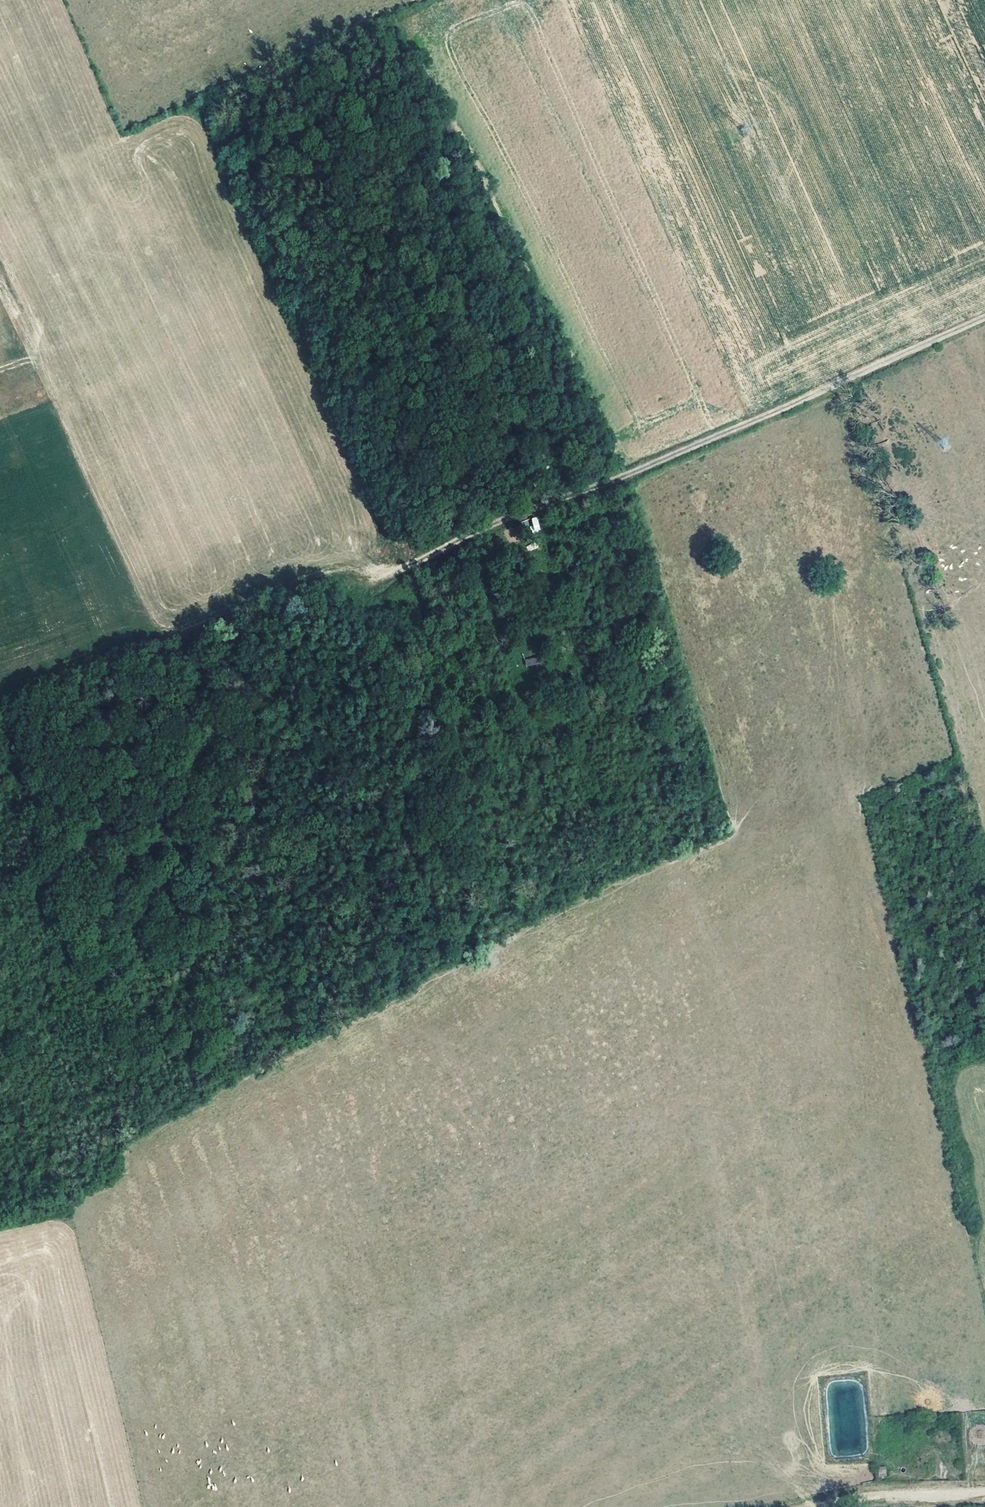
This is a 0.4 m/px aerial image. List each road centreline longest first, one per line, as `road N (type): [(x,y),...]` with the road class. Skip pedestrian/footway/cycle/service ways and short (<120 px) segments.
road 1 (track): [(984,307),(372,584)]
road 2 (track): [(984,1494),(841,1506)]

